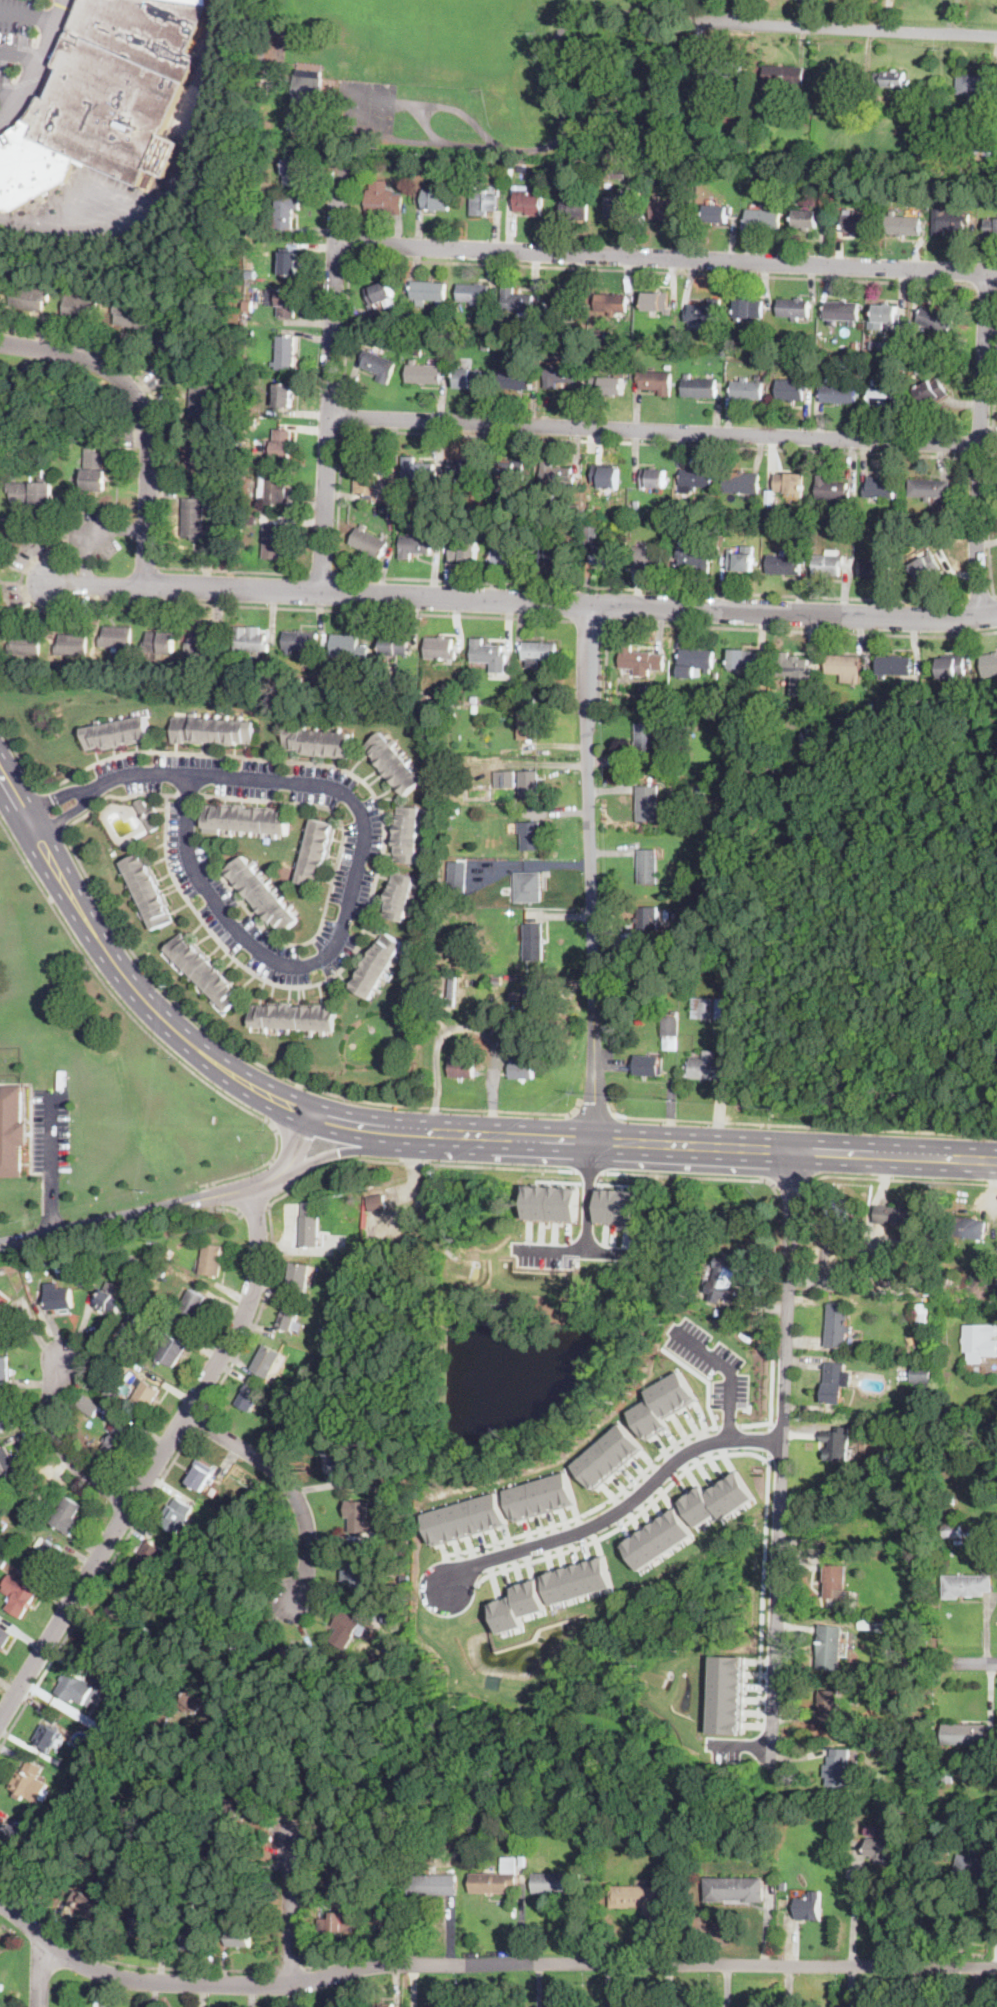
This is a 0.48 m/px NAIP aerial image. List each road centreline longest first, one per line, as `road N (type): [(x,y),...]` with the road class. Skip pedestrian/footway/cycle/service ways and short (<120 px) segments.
road 1 (residential): [(996,1966),(394,1957),(330,1975),(210,1986),(93,1971),(0,1903)]
road 2 (residential): [(41,582),(911,619),(996,614)]
road 3 (residential): [(88,787),(138,769),(188,770),(340,790),(365,828),(345,920),(314,961),(278,962),(250,945),(200,883),(184,841),(188,770)]
road 4 (residential): [(337,240),(996,273)]
road 5 (residential): [(330,421),(979,448)]
road 6 (residential): [(796,1151),(771,1767)]
road 7 (residential): [(0,1722),(250,1306),(259,1264),(252,1188)]
road 8 (residential): [(592,1141),(585,756),(591,605)]
road 9 (residential): [(322,594),(341,157)]
road 10 (primary): [(35,832),(141,997),(221,1066),(302,1111)]
road 11 (primary): [(423,1133),(796,1151)]
road 12 (residential): [(781,1439),(730,1437),(692,1447),(588,1527),(466,1567),(451,1583)]
road 13 (residential): [(981,617),(975,507),(986,273)]
road 14 (residential): [(0,342),(98,364),(136,397),(149,424),(145,585)]
road 15 (tertiary): [(0,1245),(252,1188),(283,1173)]
road 16 (residential): [(721,22),(996,35)]
road 17 (residential): [(187,1414),(293,1489),(310,1548),(292,1600)]
road 18 (primary): [(796,1151),(996,1161)]
road 19 (residential): [(130,1505),(63,1447),(52,1415),(62,1360)]
road 20 (residential): [(673,1329),(730,1370),(730,1437)]
road 21 (residential): [(295,1980),(288,1845)]

